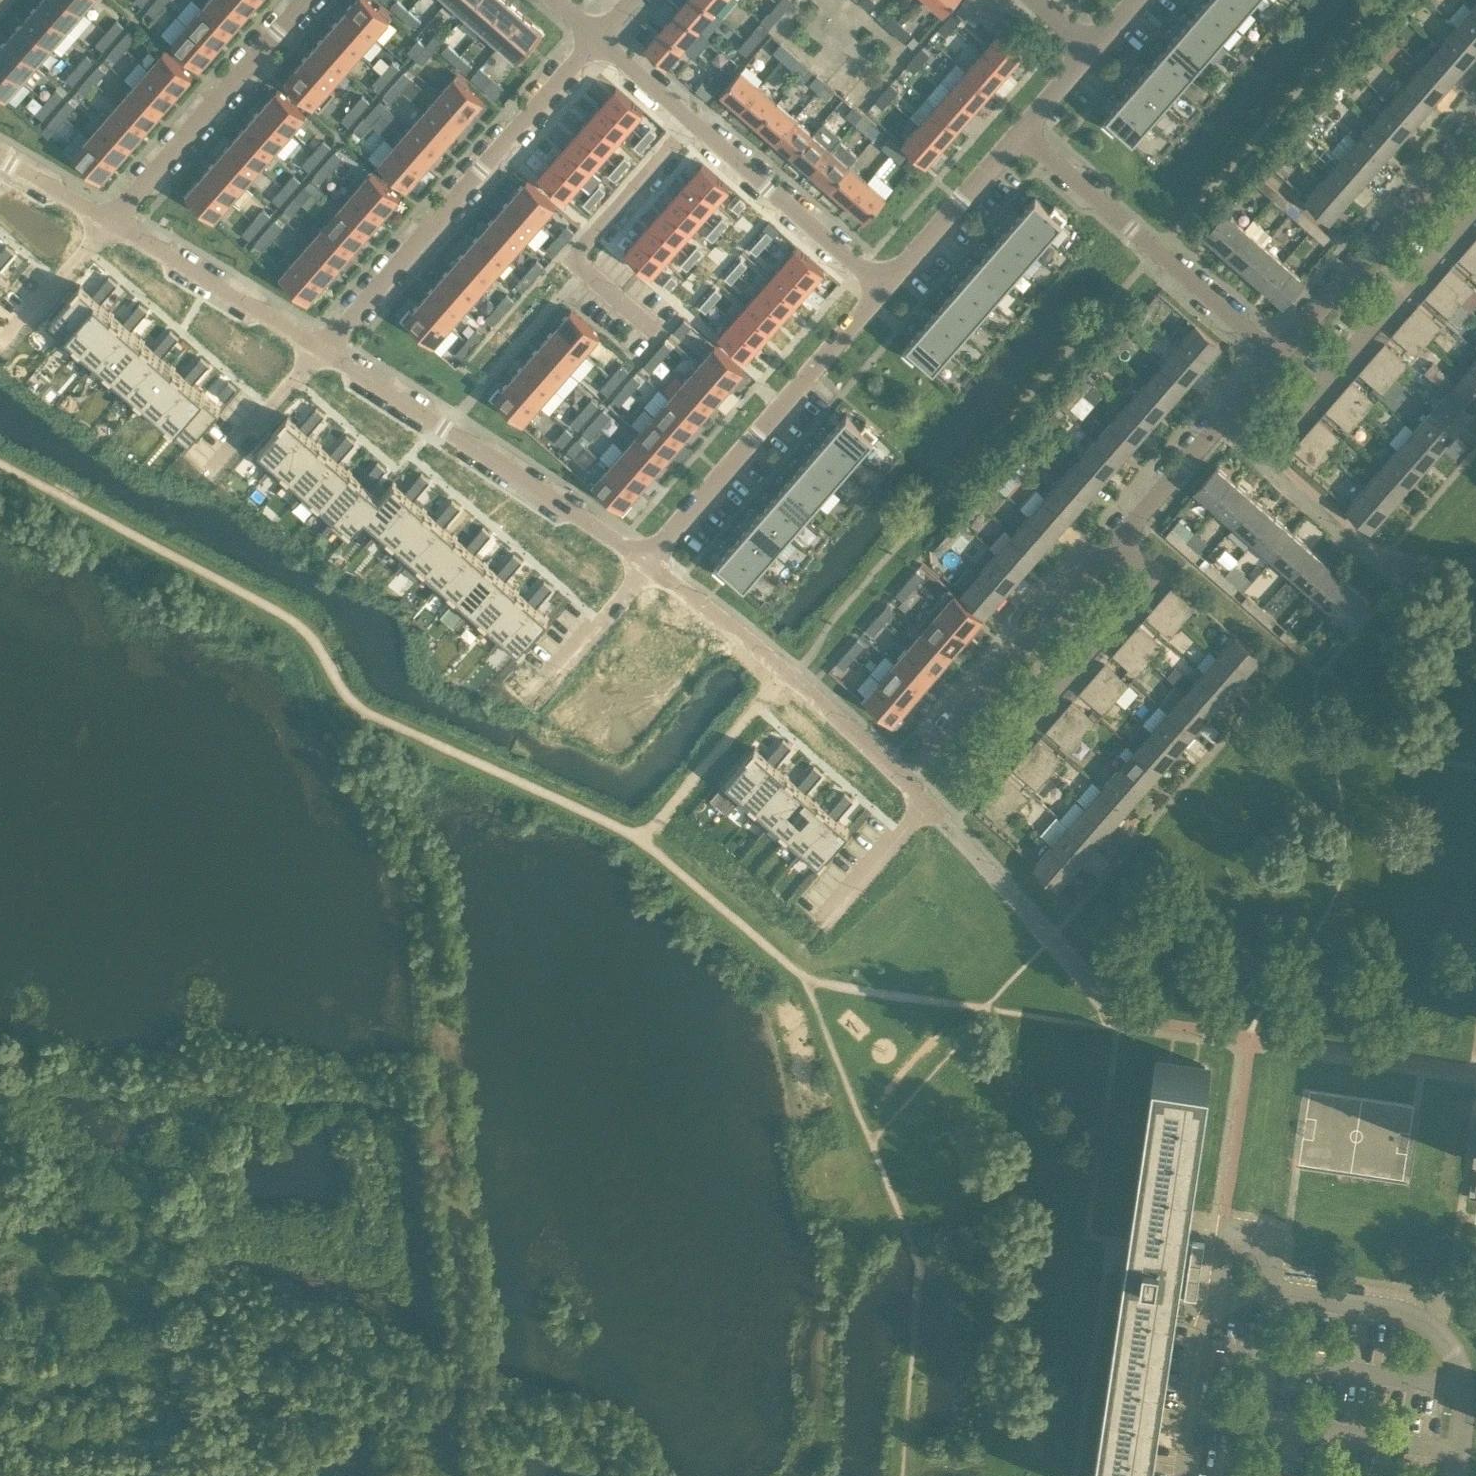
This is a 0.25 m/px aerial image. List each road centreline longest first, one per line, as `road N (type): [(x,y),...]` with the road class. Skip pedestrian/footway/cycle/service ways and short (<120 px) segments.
road 1 (residential): [(1188,1475),(1217,1290),(1273,1289),(1408,1314),(1443,1333),(1462,1355),(1470,1390),(1464,1475)]
road 2 (residential): [(324,348),(595,36)]
road 3 (residential): [(937,748),(970,783),(1160,571),(1116,534)]
road 4 (residential): [(324,348),(647,562)]
road 5 (residential): [(647,562),(882,285)]
road 6 (residential): [(1275,355),(1018,132)]
road 7 (residential): [(647,562),(755,641),(905,777)]
road 8 (residential): [(1257,376),(1298,409),(1475,214)]
road 9 (residential): [(693,122),(570,260),(658,337)]
road 10 (residential): [(1275,355),(1475,130)]
road 11 (residential): [(108,224),(305,0)]
road 12 (residential): [(937,748),(1116,534)]
road 13 (residential): [(882,285),(693,122)]
road 14 (residential): [(108,224),(324,348)]
road 15 (residential): [(1116,534),(1257,376)]
road 16 (residential): [(882,285),(1018,132)]
road 17 (residential): [(693,122),(595,36)]
road 18 (residential): [(0,161),(108,224)]

